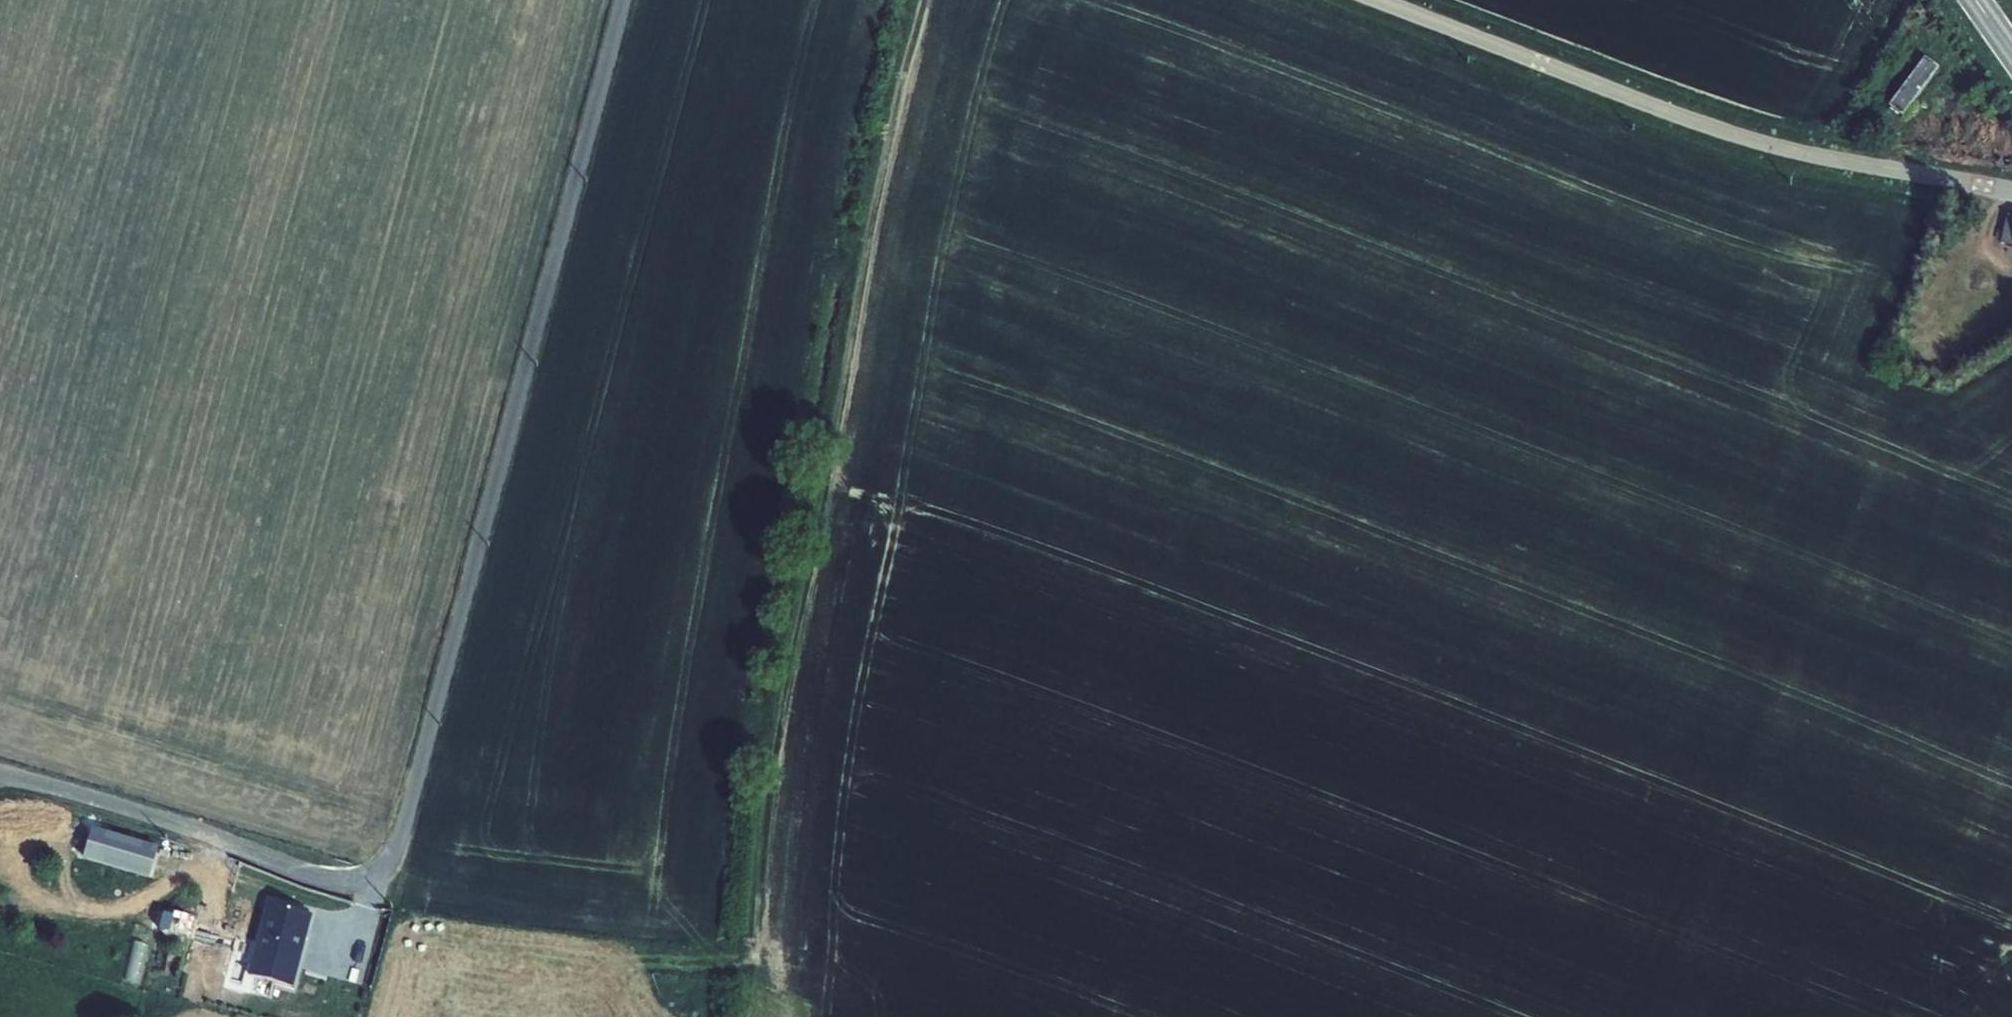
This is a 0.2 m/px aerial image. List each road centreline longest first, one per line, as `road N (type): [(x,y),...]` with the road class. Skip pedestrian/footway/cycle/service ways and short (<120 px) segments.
road 1 (unclassified): [(1382,0),(1754,140),(2011,190)]

